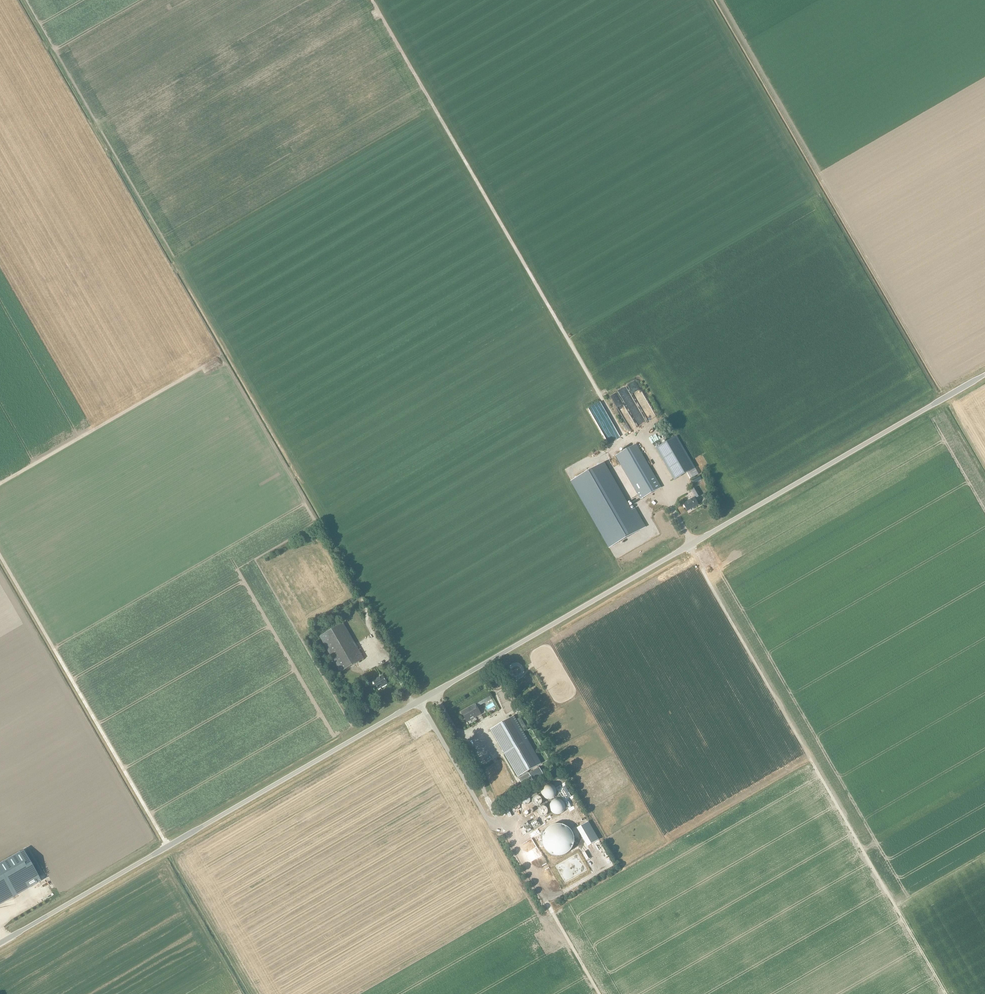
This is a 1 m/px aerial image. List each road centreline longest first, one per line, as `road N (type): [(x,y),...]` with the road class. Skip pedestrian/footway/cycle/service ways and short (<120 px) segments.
road 1 (unclassified): [(0,944),(984,376)]
road 2 (track): [(940,993),(688,547)]

